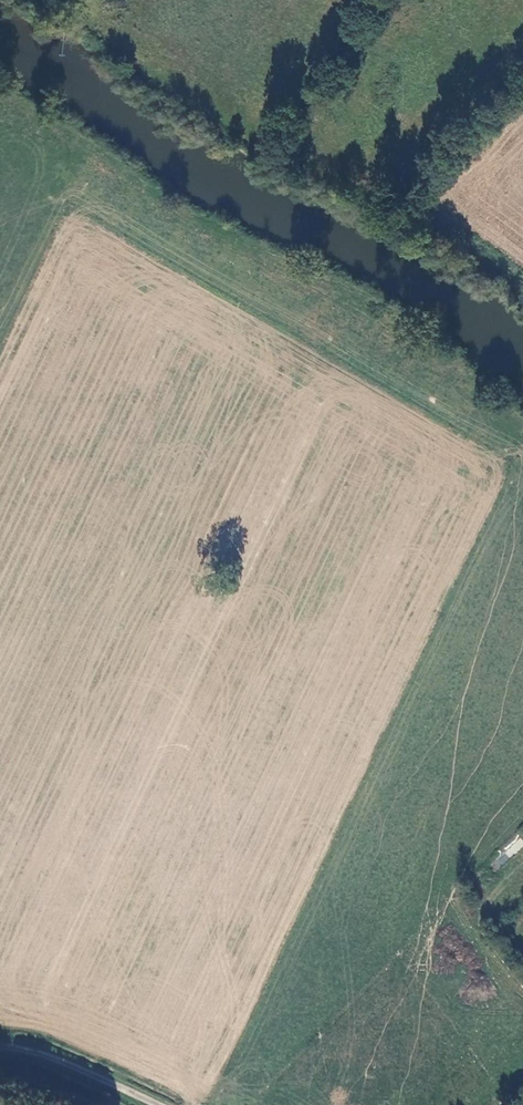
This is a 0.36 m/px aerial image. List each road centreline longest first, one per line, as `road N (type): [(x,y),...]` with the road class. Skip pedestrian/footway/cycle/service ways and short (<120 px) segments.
road 1 (unclassified): [(43,1058),(155,1104)]

